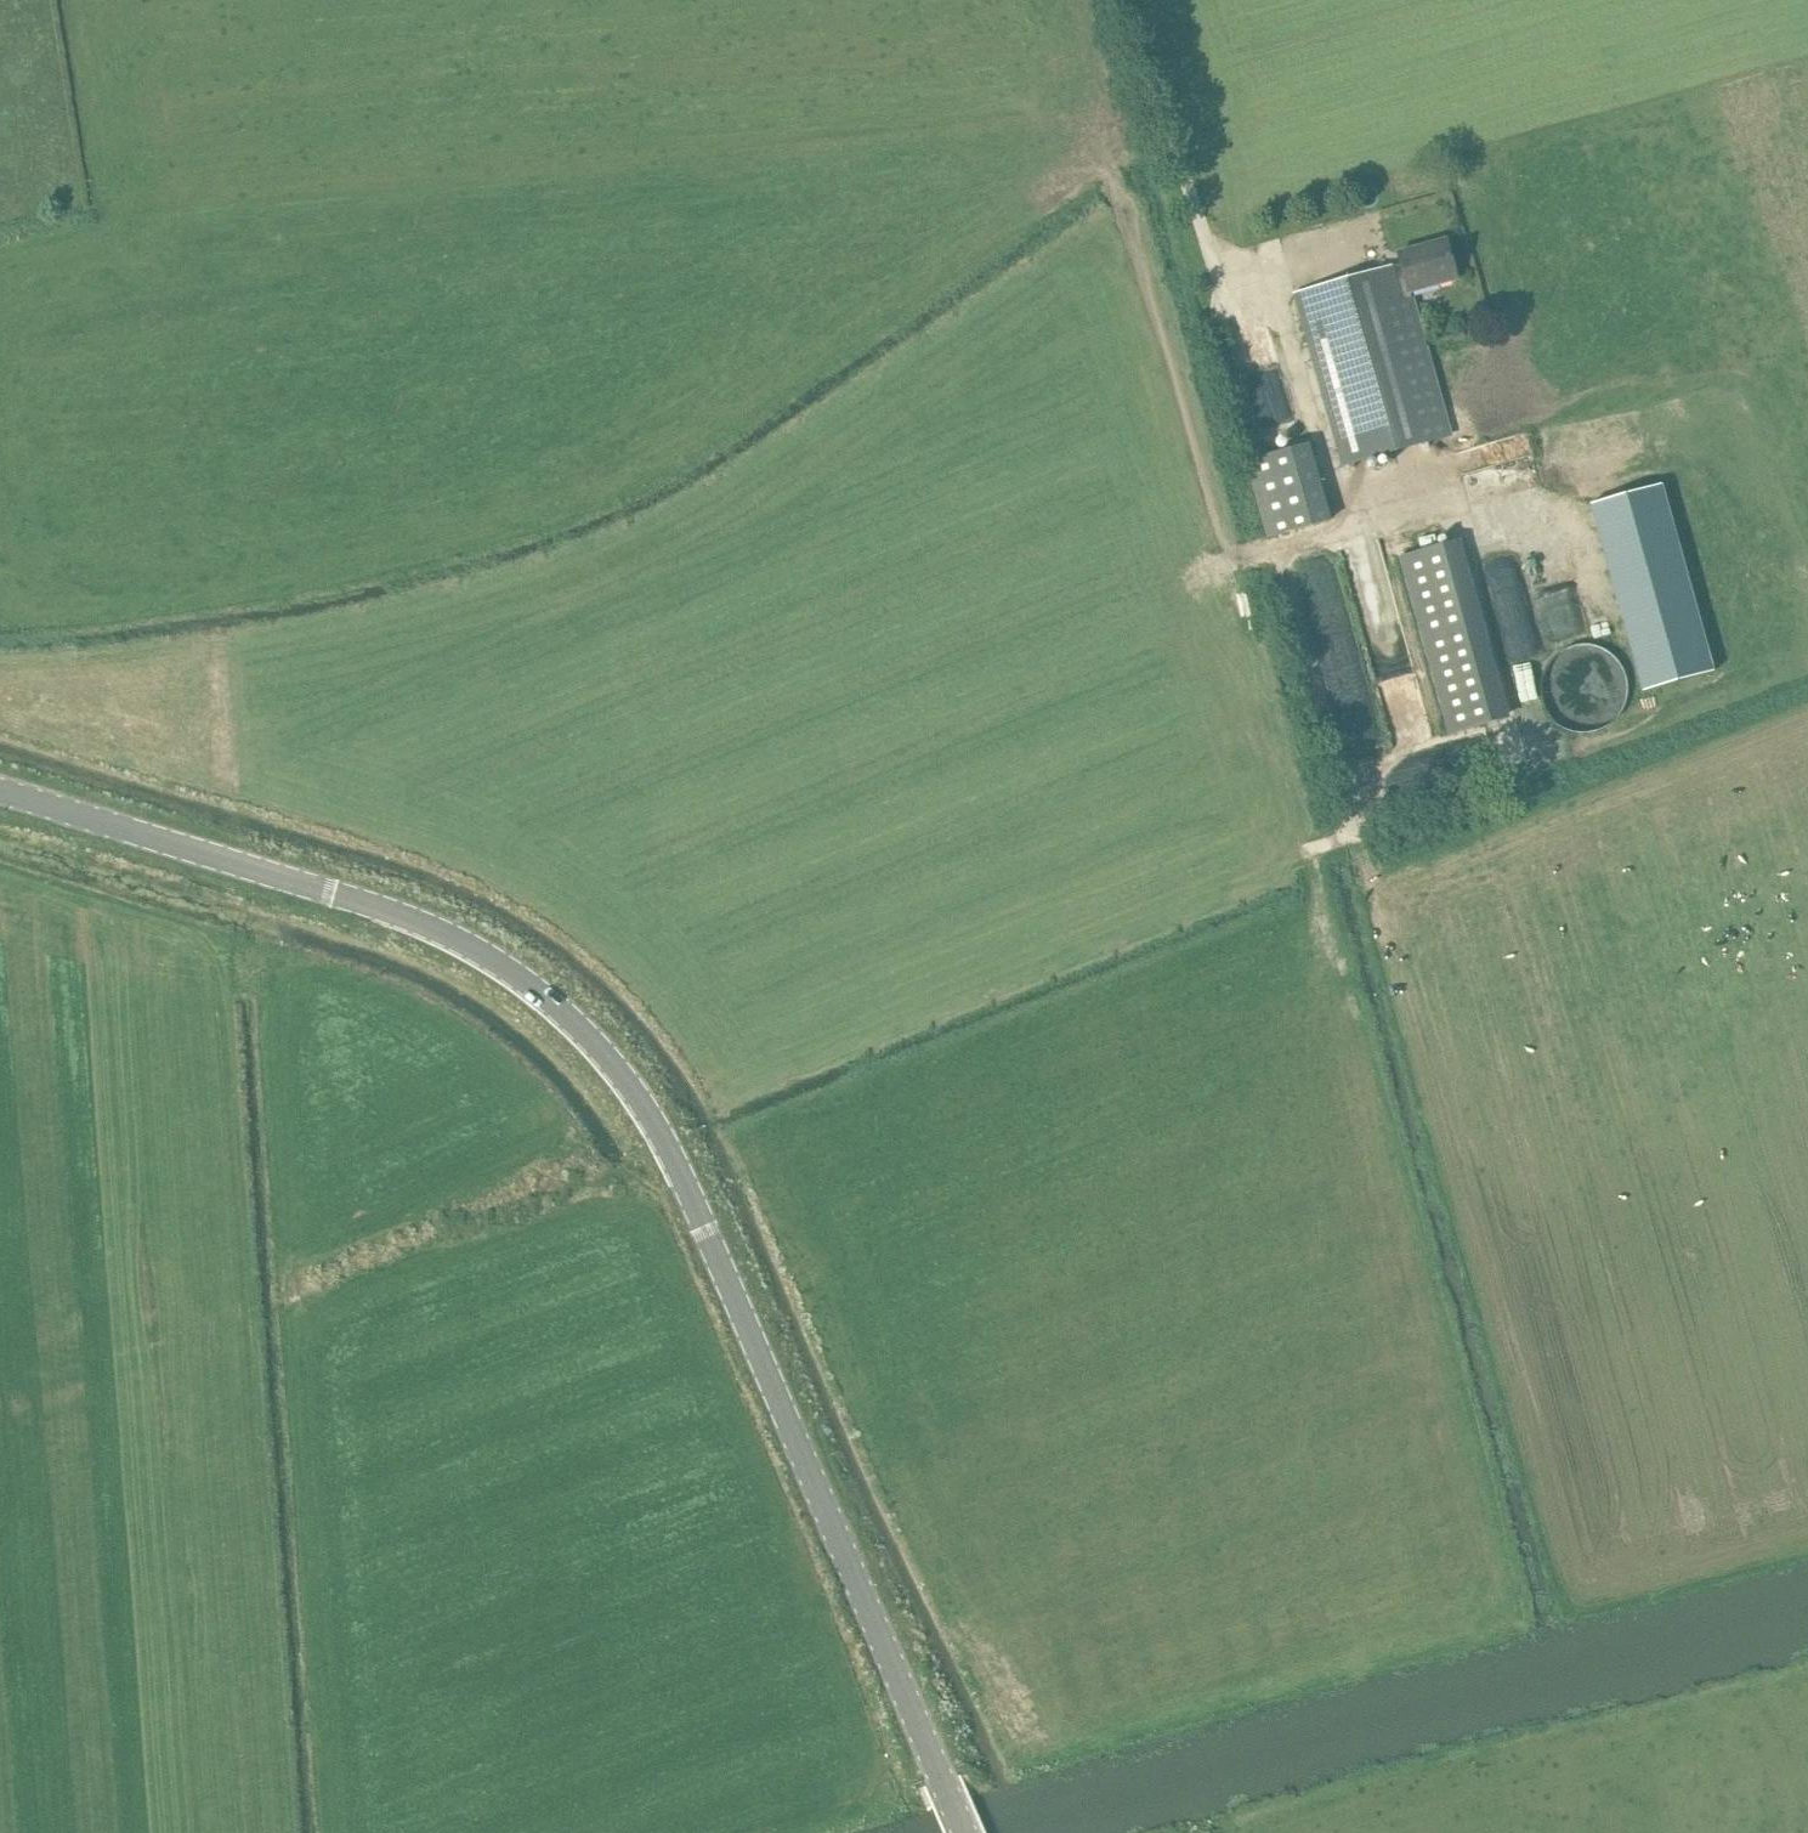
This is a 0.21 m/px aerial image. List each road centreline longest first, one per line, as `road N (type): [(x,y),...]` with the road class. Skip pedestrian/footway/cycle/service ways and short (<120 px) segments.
road 1 (secondary): [(0,792),(407,918),(516,974),(578,1025),(632,1087),(672,1154),(969,1832)]

